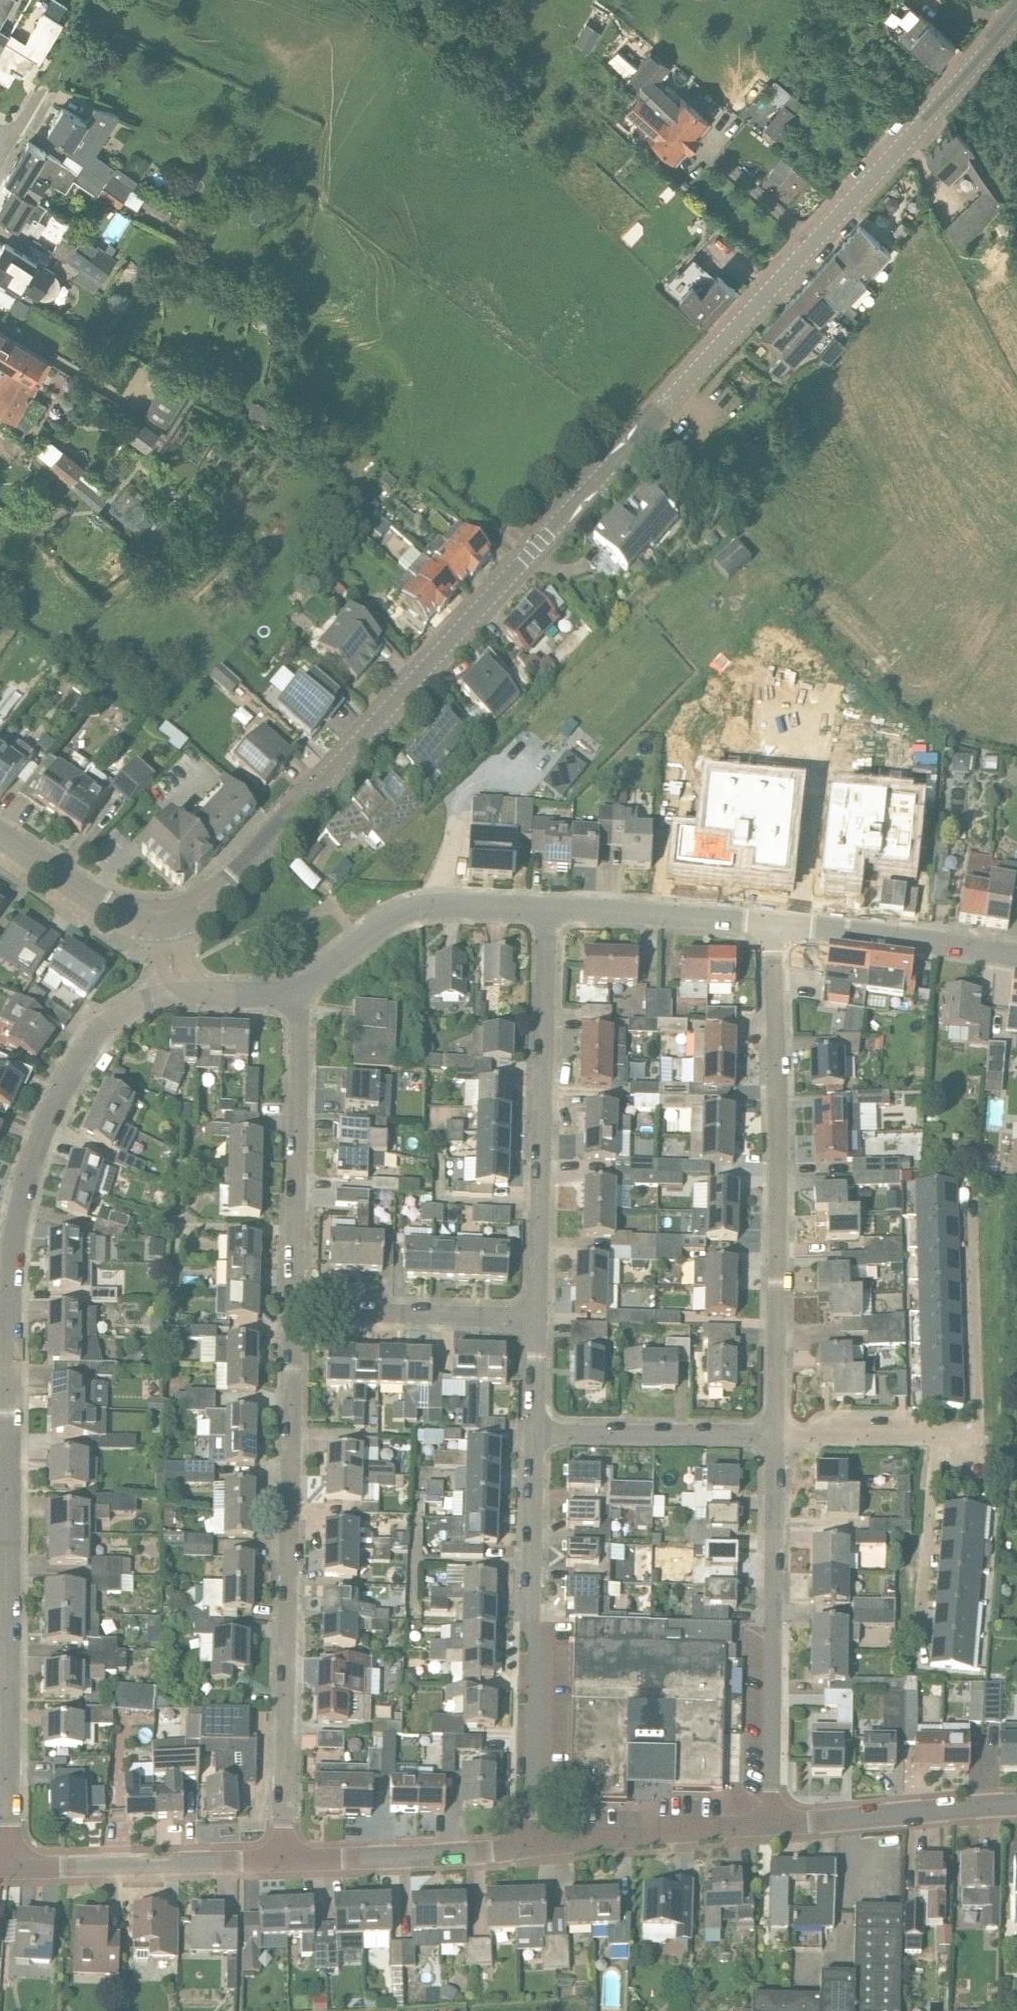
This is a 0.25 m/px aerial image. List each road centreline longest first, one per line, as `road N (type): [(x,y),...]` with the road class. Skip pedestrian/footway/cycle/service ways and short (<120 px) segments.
road 1 (tertiary): [(165,922),(203,905),(237,875),(1016,15)]
road 2 (residential): [(10,1866),(9,1309),(20,1198),(82,1053),(109,1020),(141,1000),(173,995)]
road 3 (residential): [(283,1861),(295,1311)]
road 4 (residential): [(775,1436),(774,921)]
road 5 (residential): [(530,1847),(536,1433)]
road 6 (residential): [(538,1318),(546,907)]
road 7 (residential): [(773,1824),(775,1436)]
road 8 (residential): [(295,1311),(298,990)]
road 9 (residential): [(298,990),(402,910),(428,904),(546,907)]
road 10 (residential): [(10,1866),(283,1861)]
road 11 (residential): [(283,1861),(530,1847)]
road 12 (residential): [(1016,955),(774,921)]
road 13 (residential): [(530,1847),(773,1824)]
road 14 (residential): [(773,1824),(1016,1804)]
road 15 (residential): [(538,1318),(295,1311)]
road 16 (residential): [(536,1433),(775,1436)]
road 17 (residential): [(774,921),(546,907)]
road 18 (residential): [(775,1436),(983,1440)]
road 19 (tertiary): [(165,922),(100,902),(0,837)]
road 20 (residential): [(86,0),(5,143)]
road 21 (residential): [(173,995),(298,990)]

